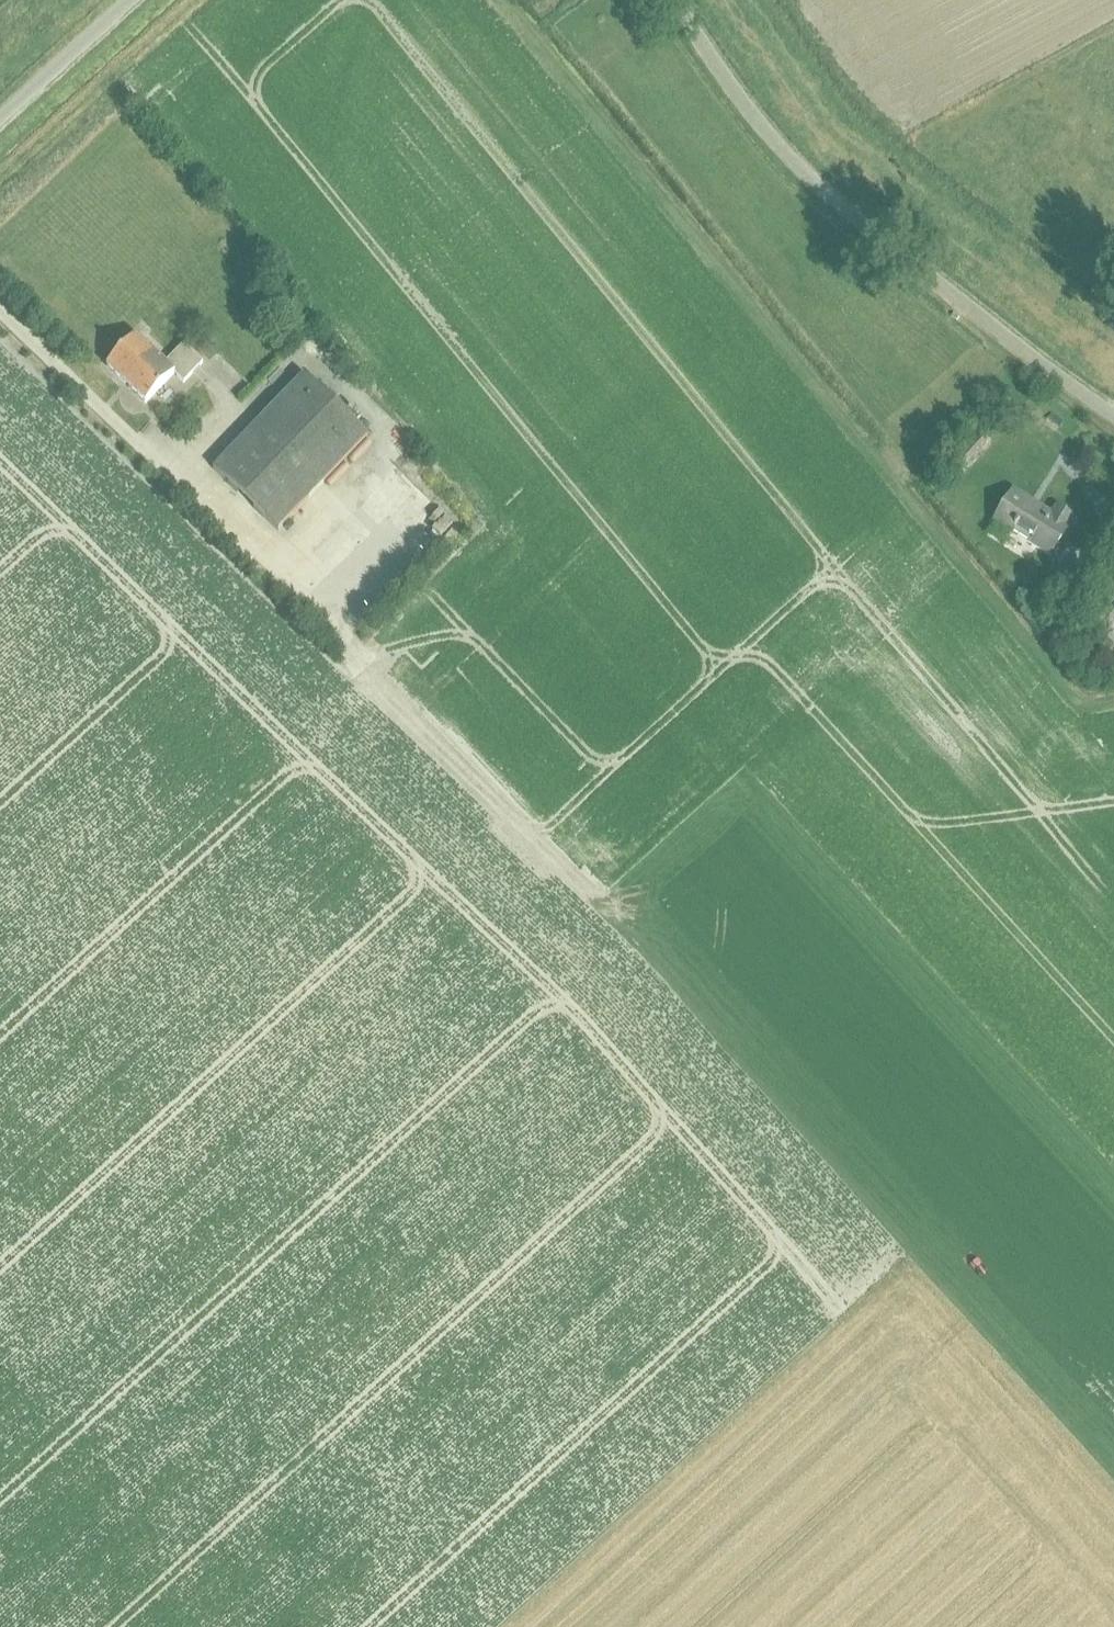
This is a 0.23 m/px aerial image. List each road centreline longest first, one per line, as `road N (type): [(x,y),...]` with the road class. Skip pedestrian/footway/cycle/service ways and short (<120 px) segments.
road 1 (unclassified): [(1113,405),(870,236),(775,136),(672,0)]
road 2 (unclassified): [(0,115),(126,0)]

